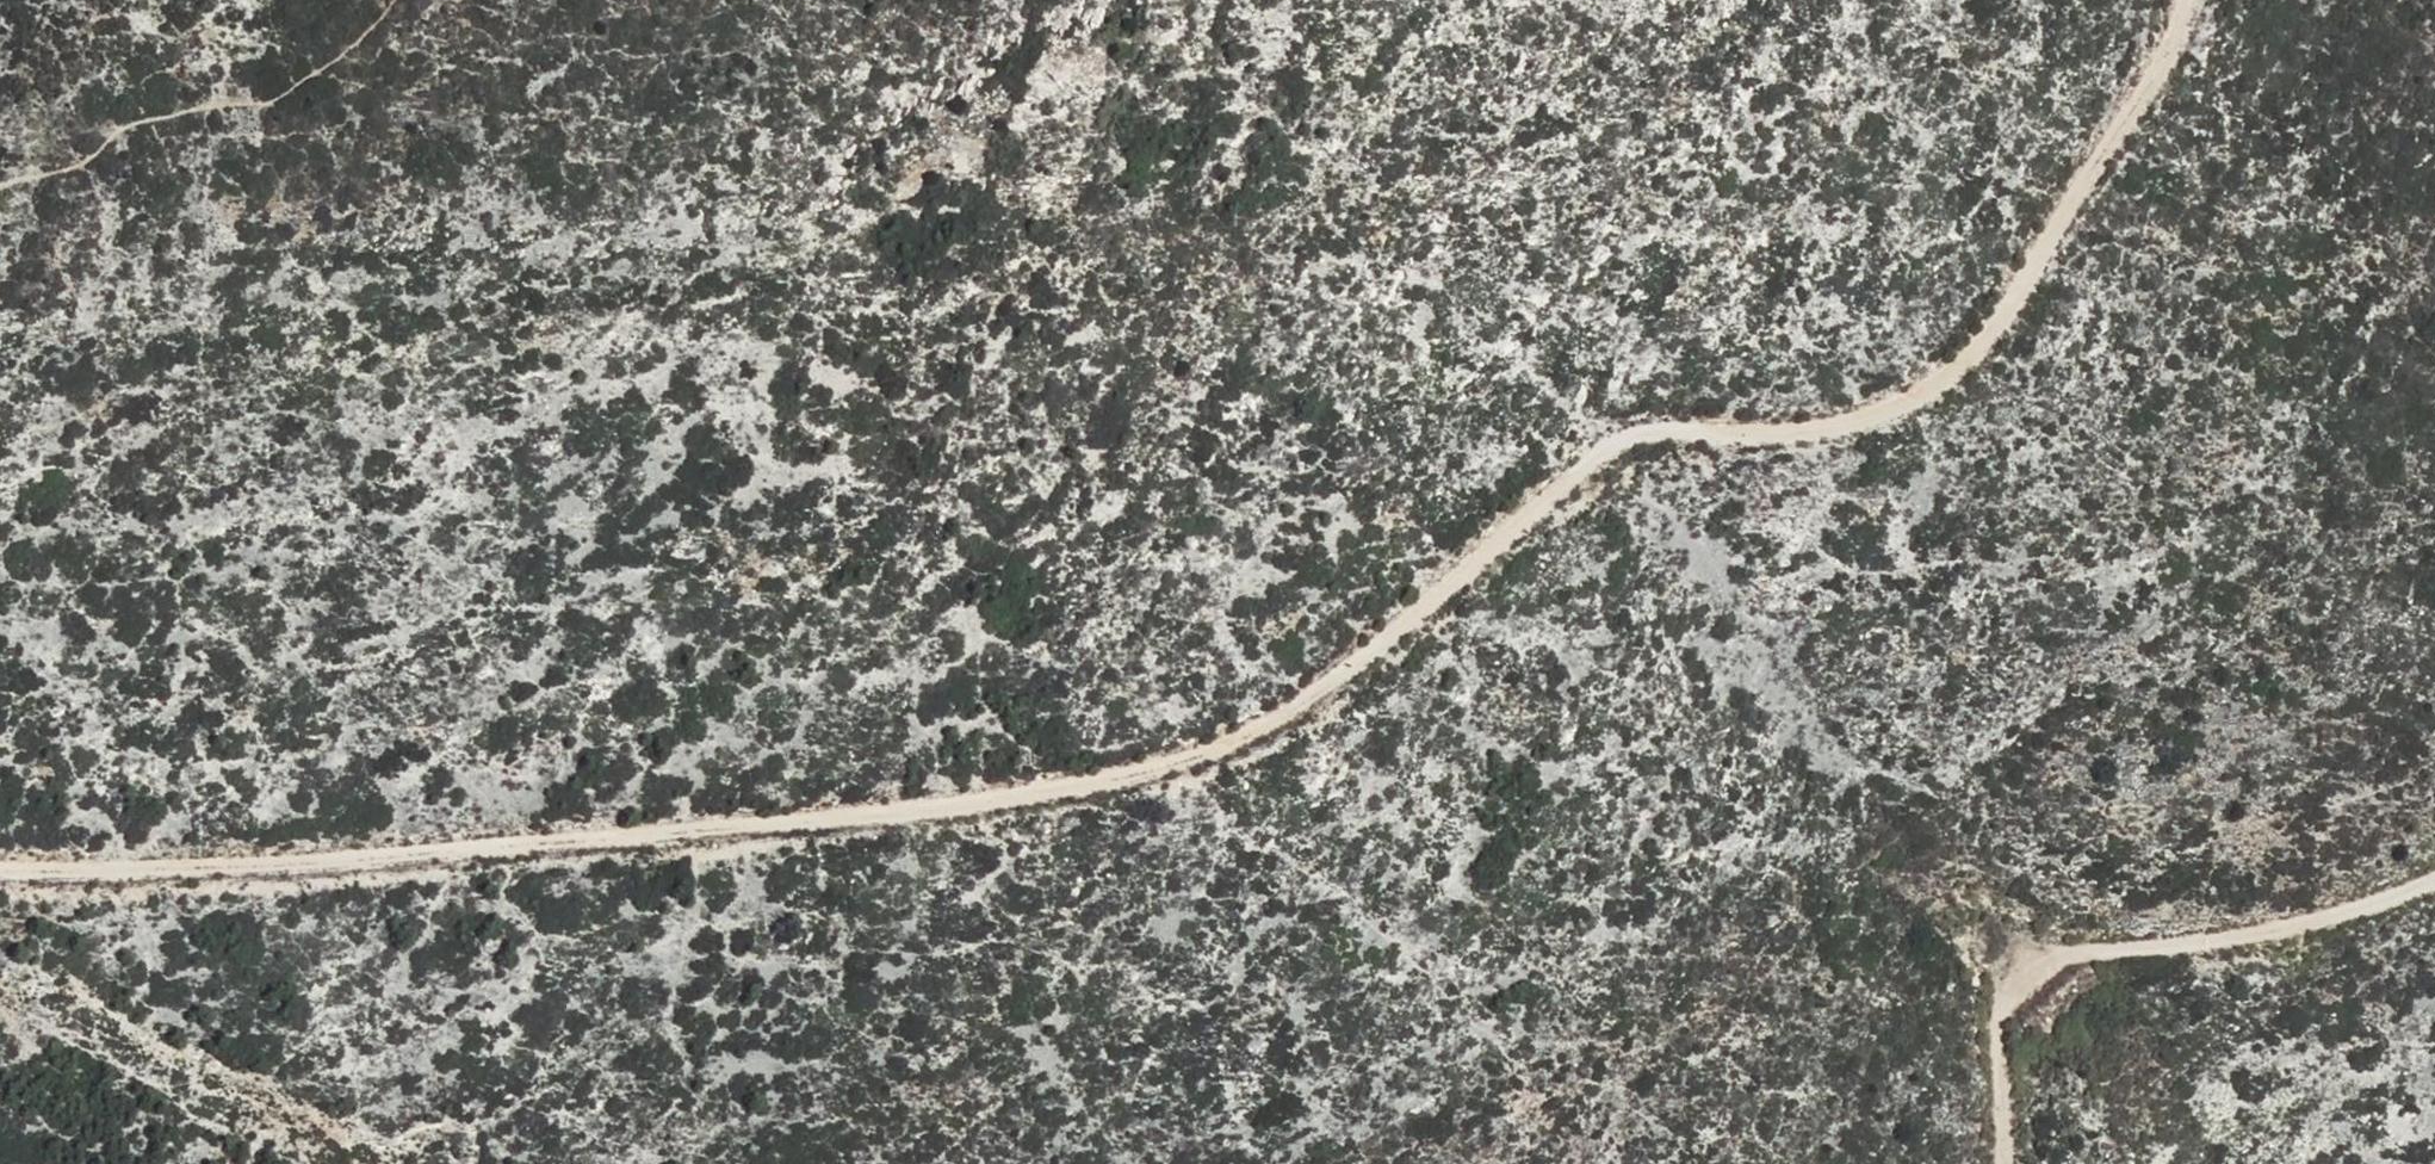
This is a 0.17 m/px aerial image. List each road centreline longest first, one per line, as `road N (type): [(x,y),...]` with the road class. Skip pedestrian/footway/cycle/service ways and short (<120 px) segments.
road 1 (track): [(0,870),(403,853),(903,814),(1057,794),(1207,755),(1309,703),(1597,459),(1649,431),(1818,430),(1924,396),(1993,336),(2109,144),(2172,58),(2191,0)]
road 2 (track): [(1996,1163),(1996,1048),(2013,985),(2054,962),(2120,945),(2380,902),(2434,873)]

